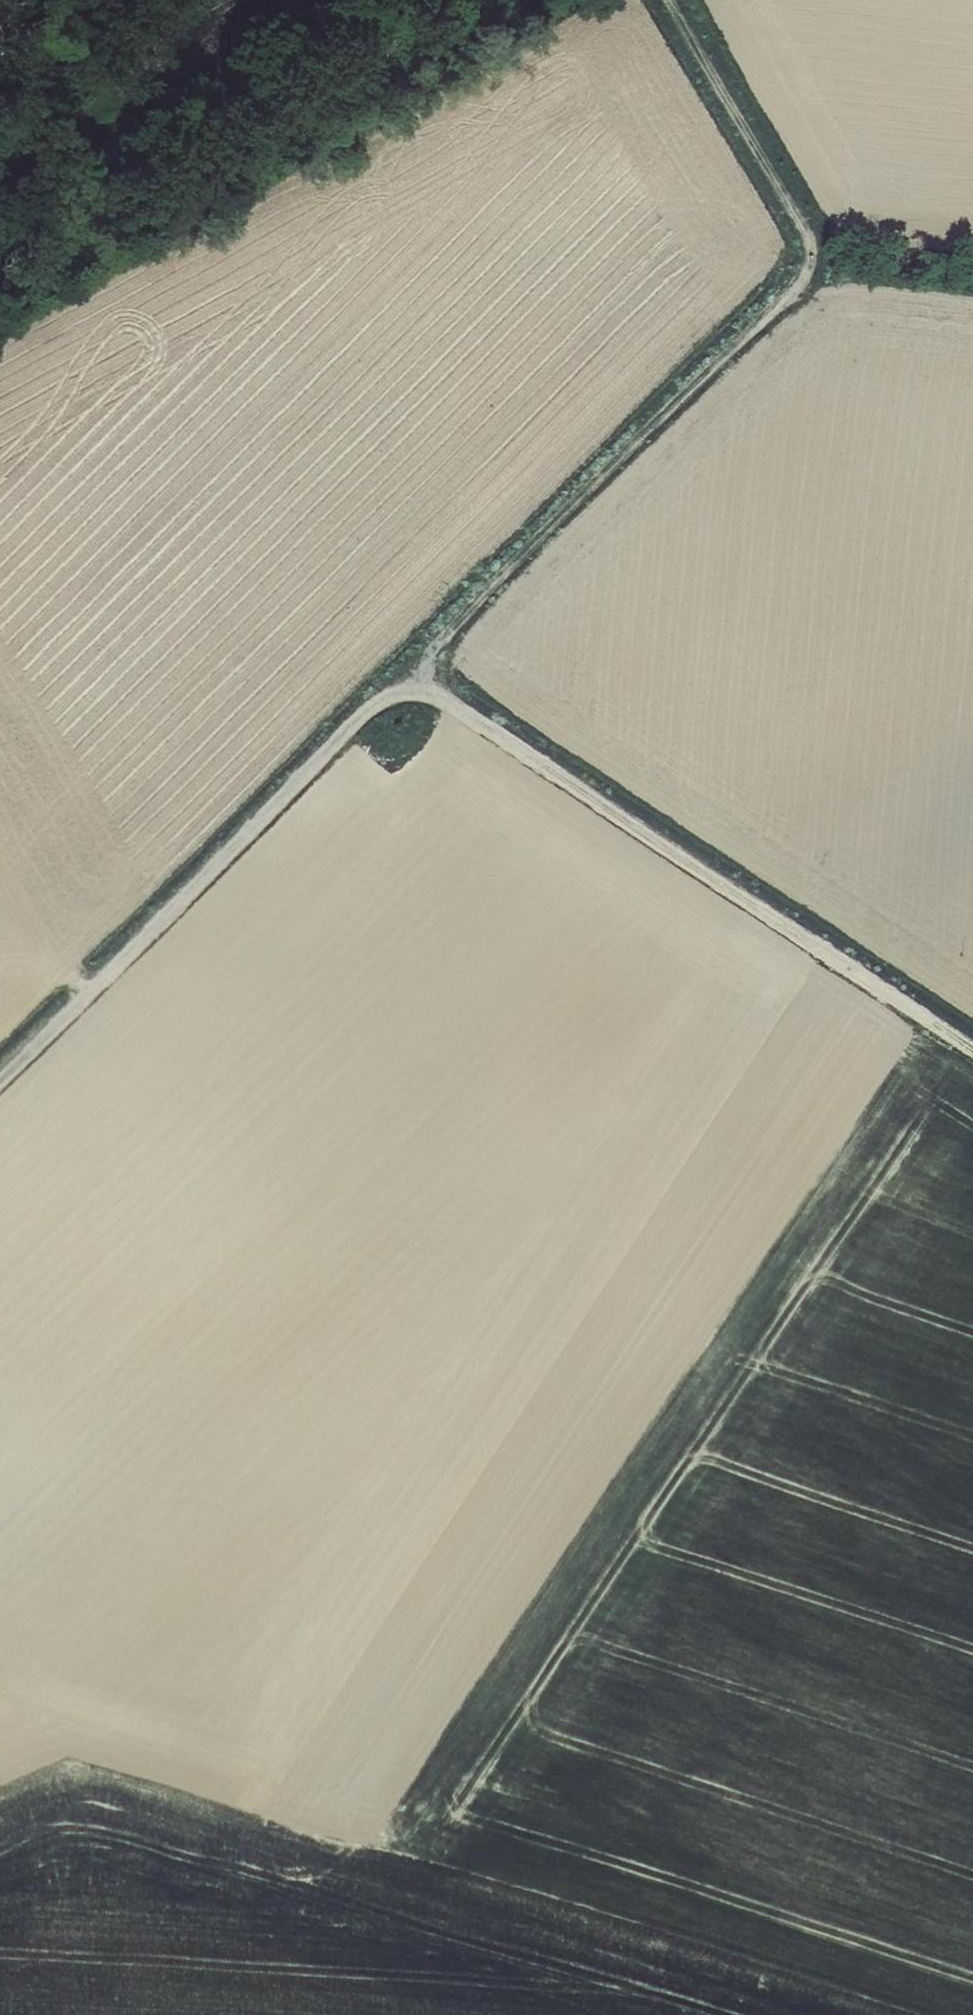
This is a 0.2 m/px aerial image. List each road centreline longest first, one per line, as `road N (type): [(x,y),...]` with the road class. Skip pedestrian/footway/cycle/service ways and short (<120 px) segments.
road 1 (track): [(666,0),(808,254),(0,1076)]
road 2 (track): [(404,667),(972,1044)]

